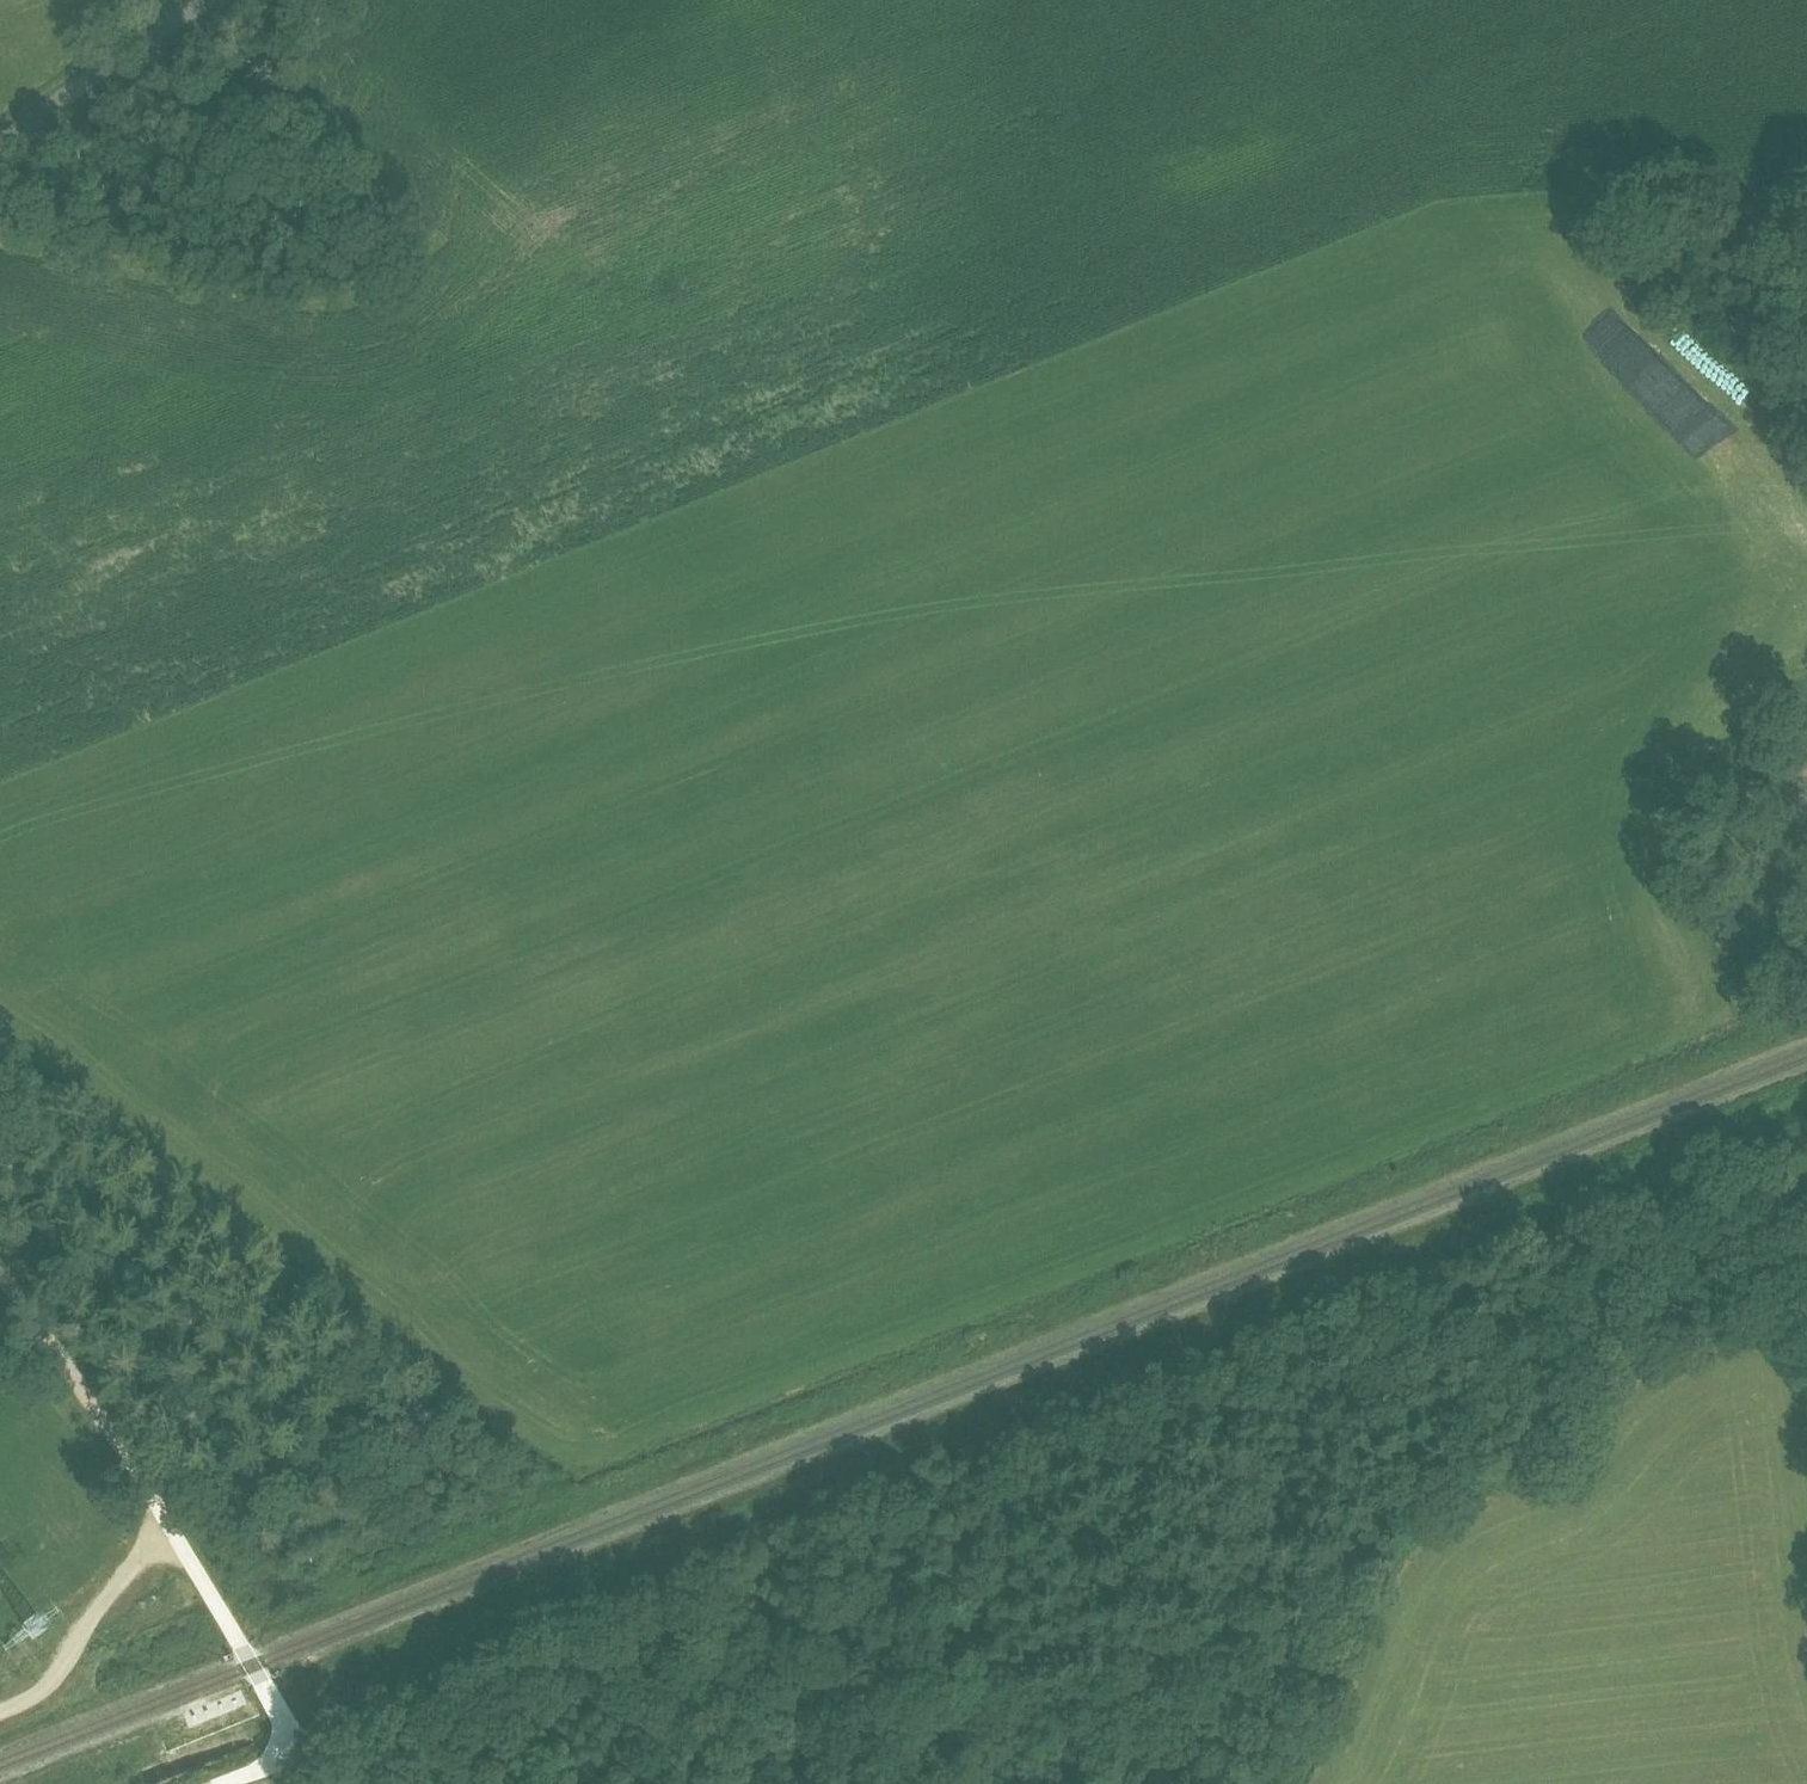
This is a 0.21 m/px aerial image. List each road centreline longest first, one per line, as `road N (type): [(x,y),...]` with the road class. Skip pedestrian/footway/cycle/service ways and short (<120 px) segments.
road 1 (unclassified): [(228,1783),(271,1763),(282,1748),(279,1712),(172,1524),(0,1271)]
road 2 (unclassified): [(216,0),(0,149)]
road 3 (track): [(0,1713),(53,1681),(88,1622),(172,1524)]

